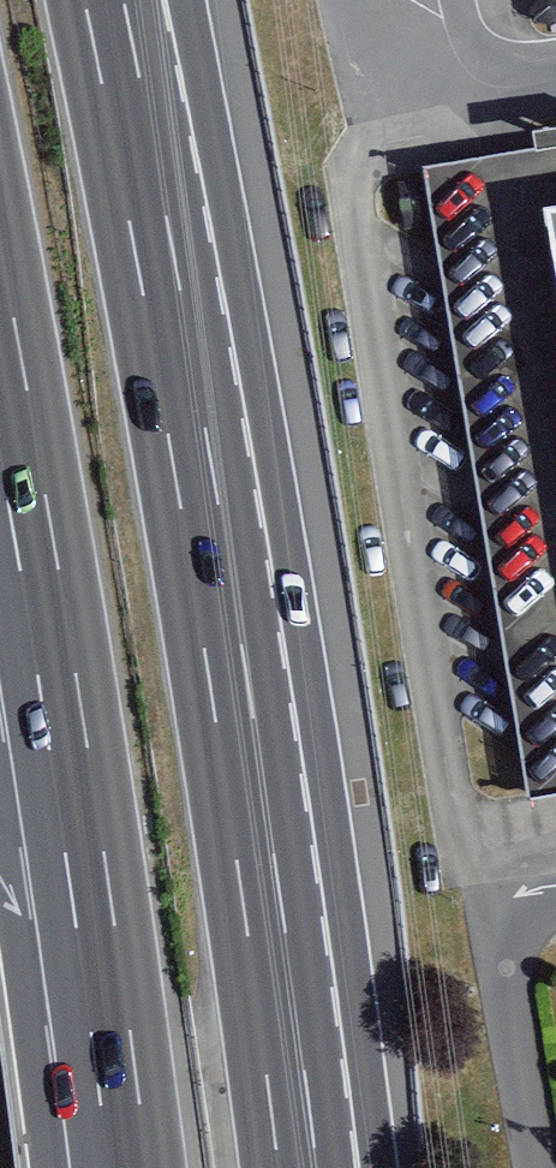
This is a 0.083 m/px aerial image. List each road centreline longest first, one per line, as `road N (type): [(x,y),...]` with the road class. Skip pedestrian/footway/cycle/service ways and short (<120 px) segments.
road 1 (motorway): [(298,1167),(232,694),(107,10)]
road 2 (motorway): [(0,347),(64,719),(128,1167)]

